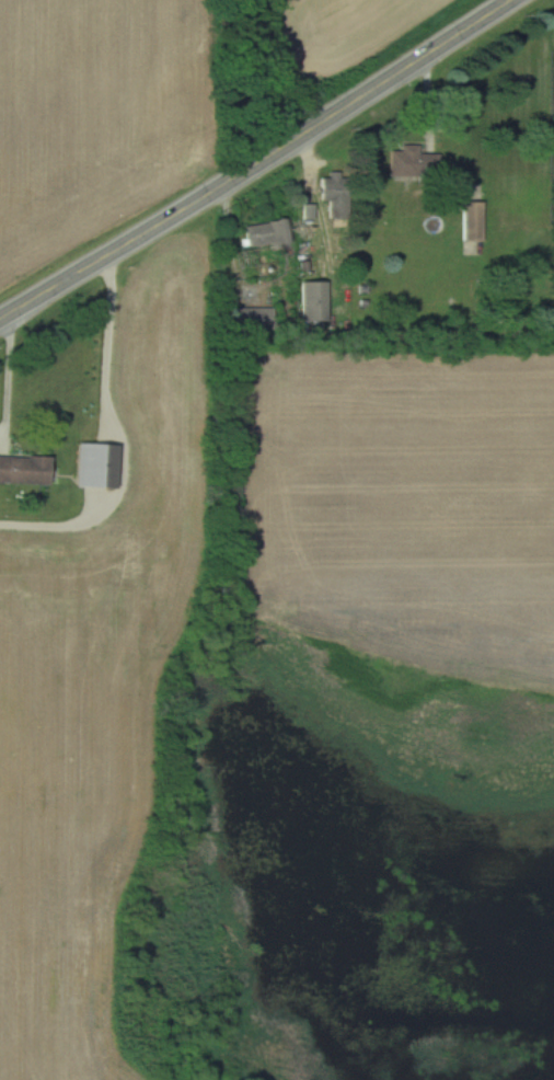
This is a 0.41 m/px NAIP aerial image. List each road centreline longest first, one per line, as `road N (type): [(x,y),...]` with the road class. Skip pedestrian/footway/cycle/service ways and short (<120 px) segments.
road 1 (primary): [(507,0),(0,317)]

